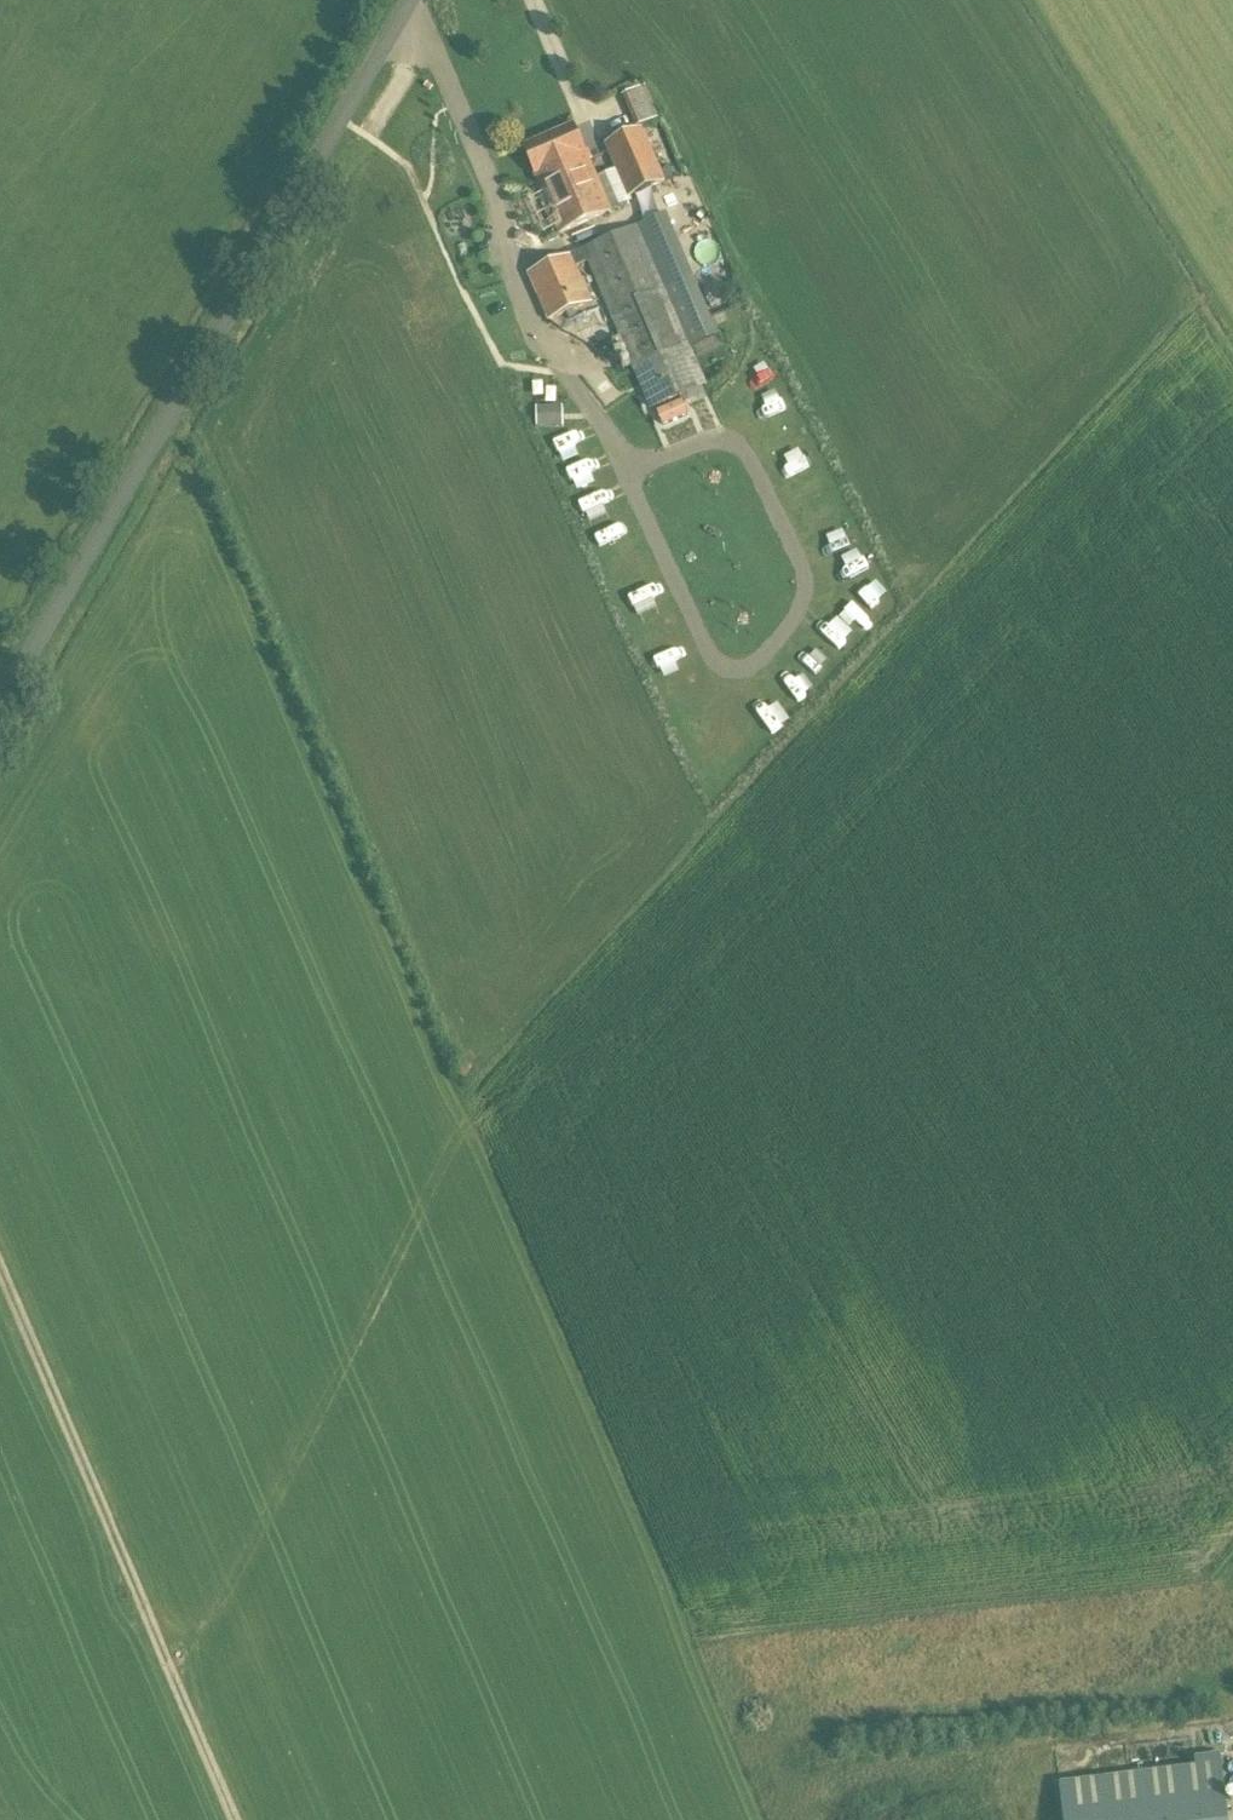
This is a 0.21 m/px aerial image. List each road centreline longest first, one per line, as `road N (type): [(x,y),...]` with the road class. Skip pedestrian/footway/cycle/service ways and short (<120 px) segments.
road 1 (unclassified): [(0,709),(413,0)]

